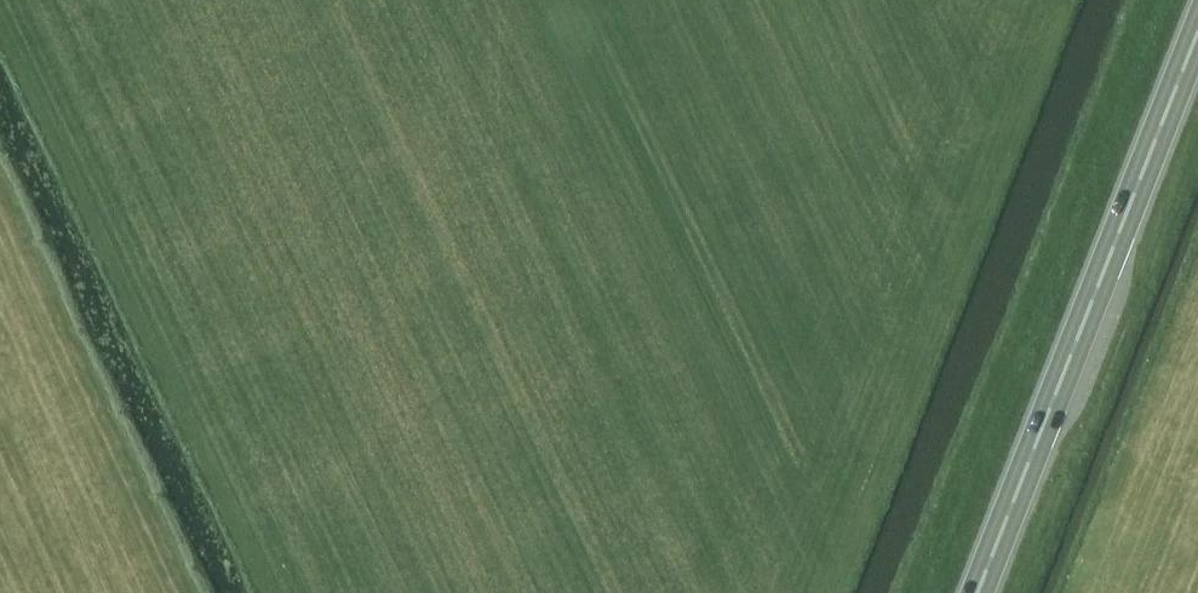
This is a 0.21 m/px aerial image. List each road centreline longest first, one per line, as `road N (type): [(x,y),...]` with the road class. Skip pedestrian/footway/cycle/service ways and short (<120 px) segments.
road 1 (trunk): [(975,592),(1197,23)]

